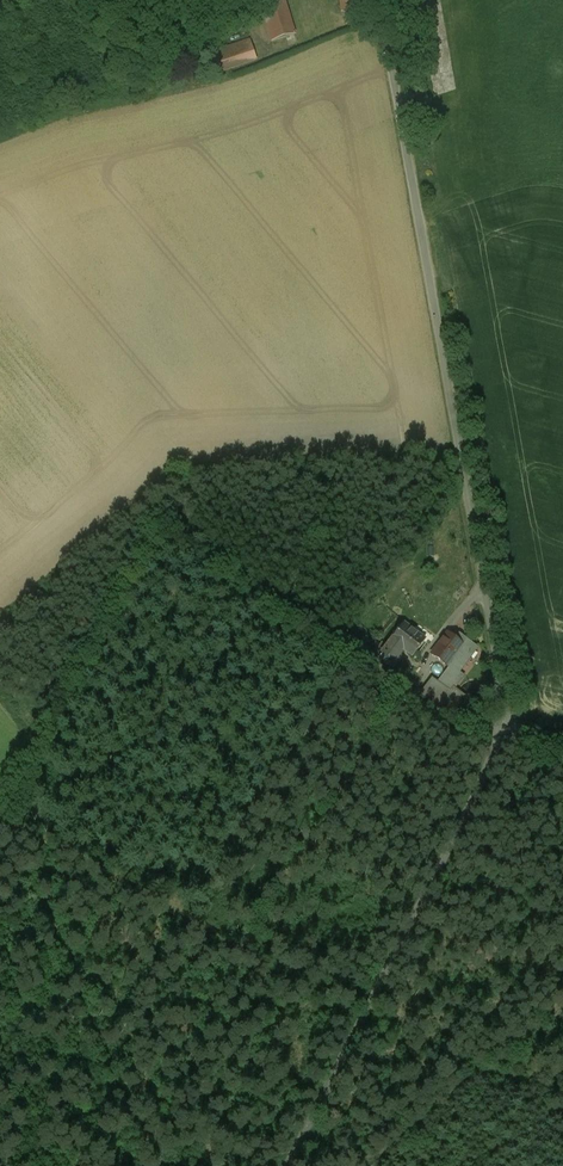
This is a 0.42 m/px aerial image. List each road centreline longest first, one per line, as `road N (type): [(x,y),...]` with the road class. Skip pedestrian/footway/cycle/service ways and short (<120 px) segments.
road 1 (unclassified): [(509,727),(384,0)]
road 2 (track): [(0,799),(159,517),(390,687),(509,727)]
road 3 (unclassified): [(286,1165),(509,727)]
road 4 (track): [(562,1006),(368,1165)]

